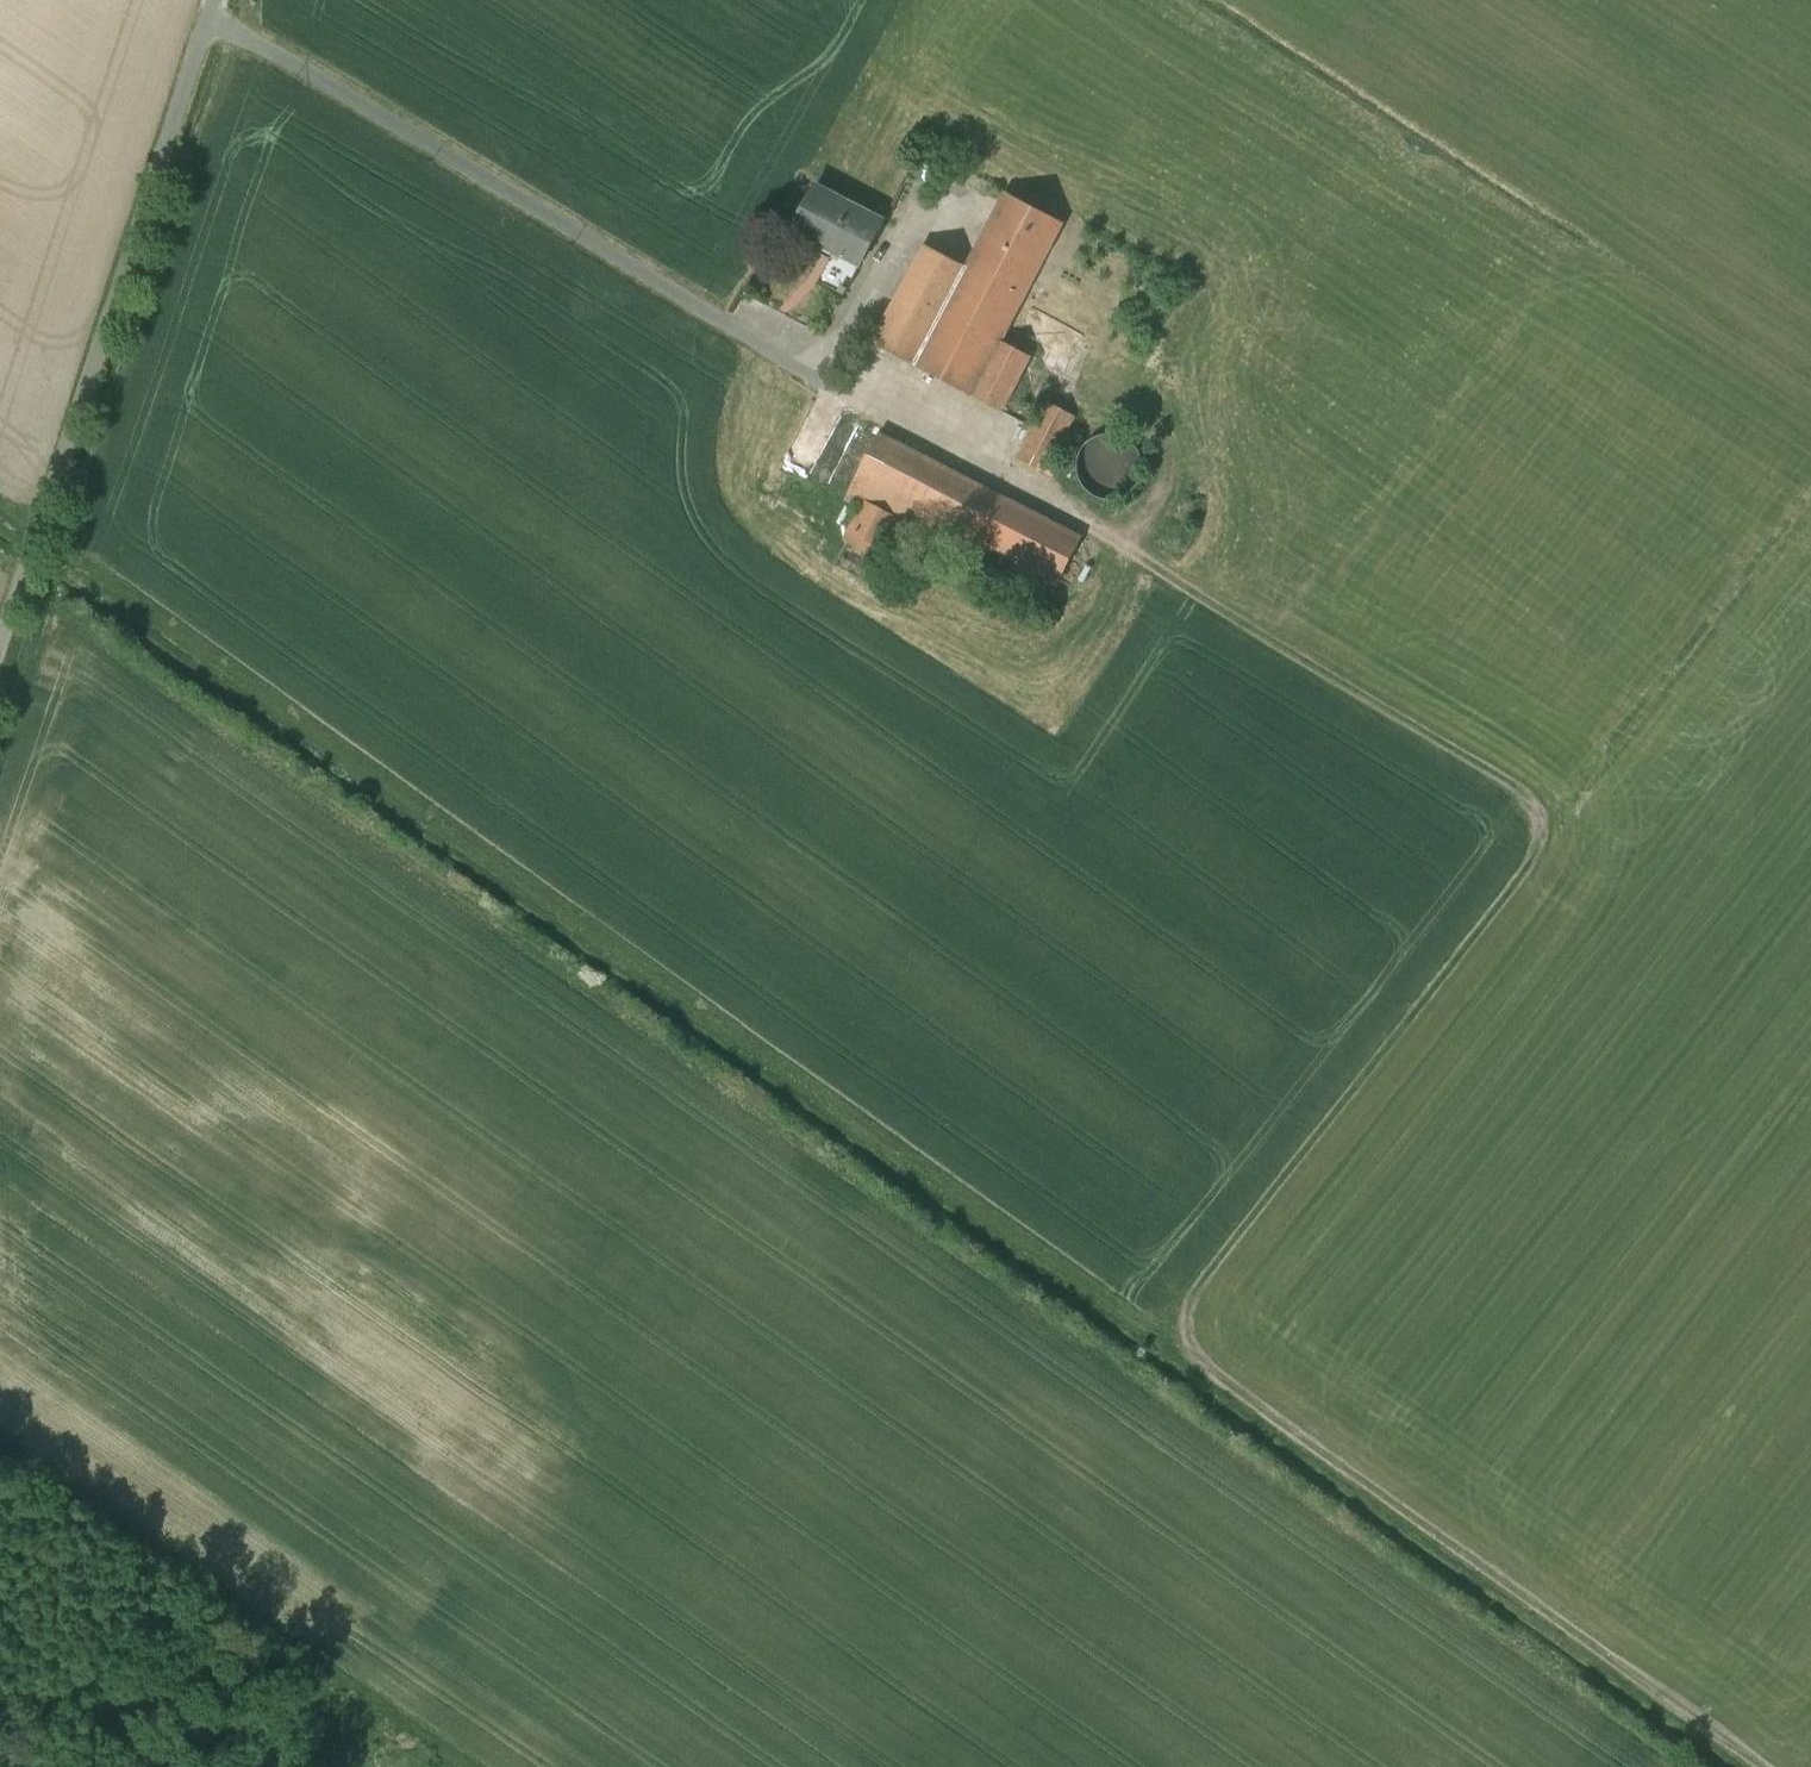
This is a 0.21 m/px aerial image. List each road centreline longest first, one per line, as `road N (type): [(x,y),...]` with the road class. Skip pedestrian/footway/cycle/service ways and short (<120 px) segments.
road 1 (track): [(1543,847),(1545,814),(1525,795),(1087,525),(858,399)]
road 2 (unclassified): [(0,634),(210,0)]

